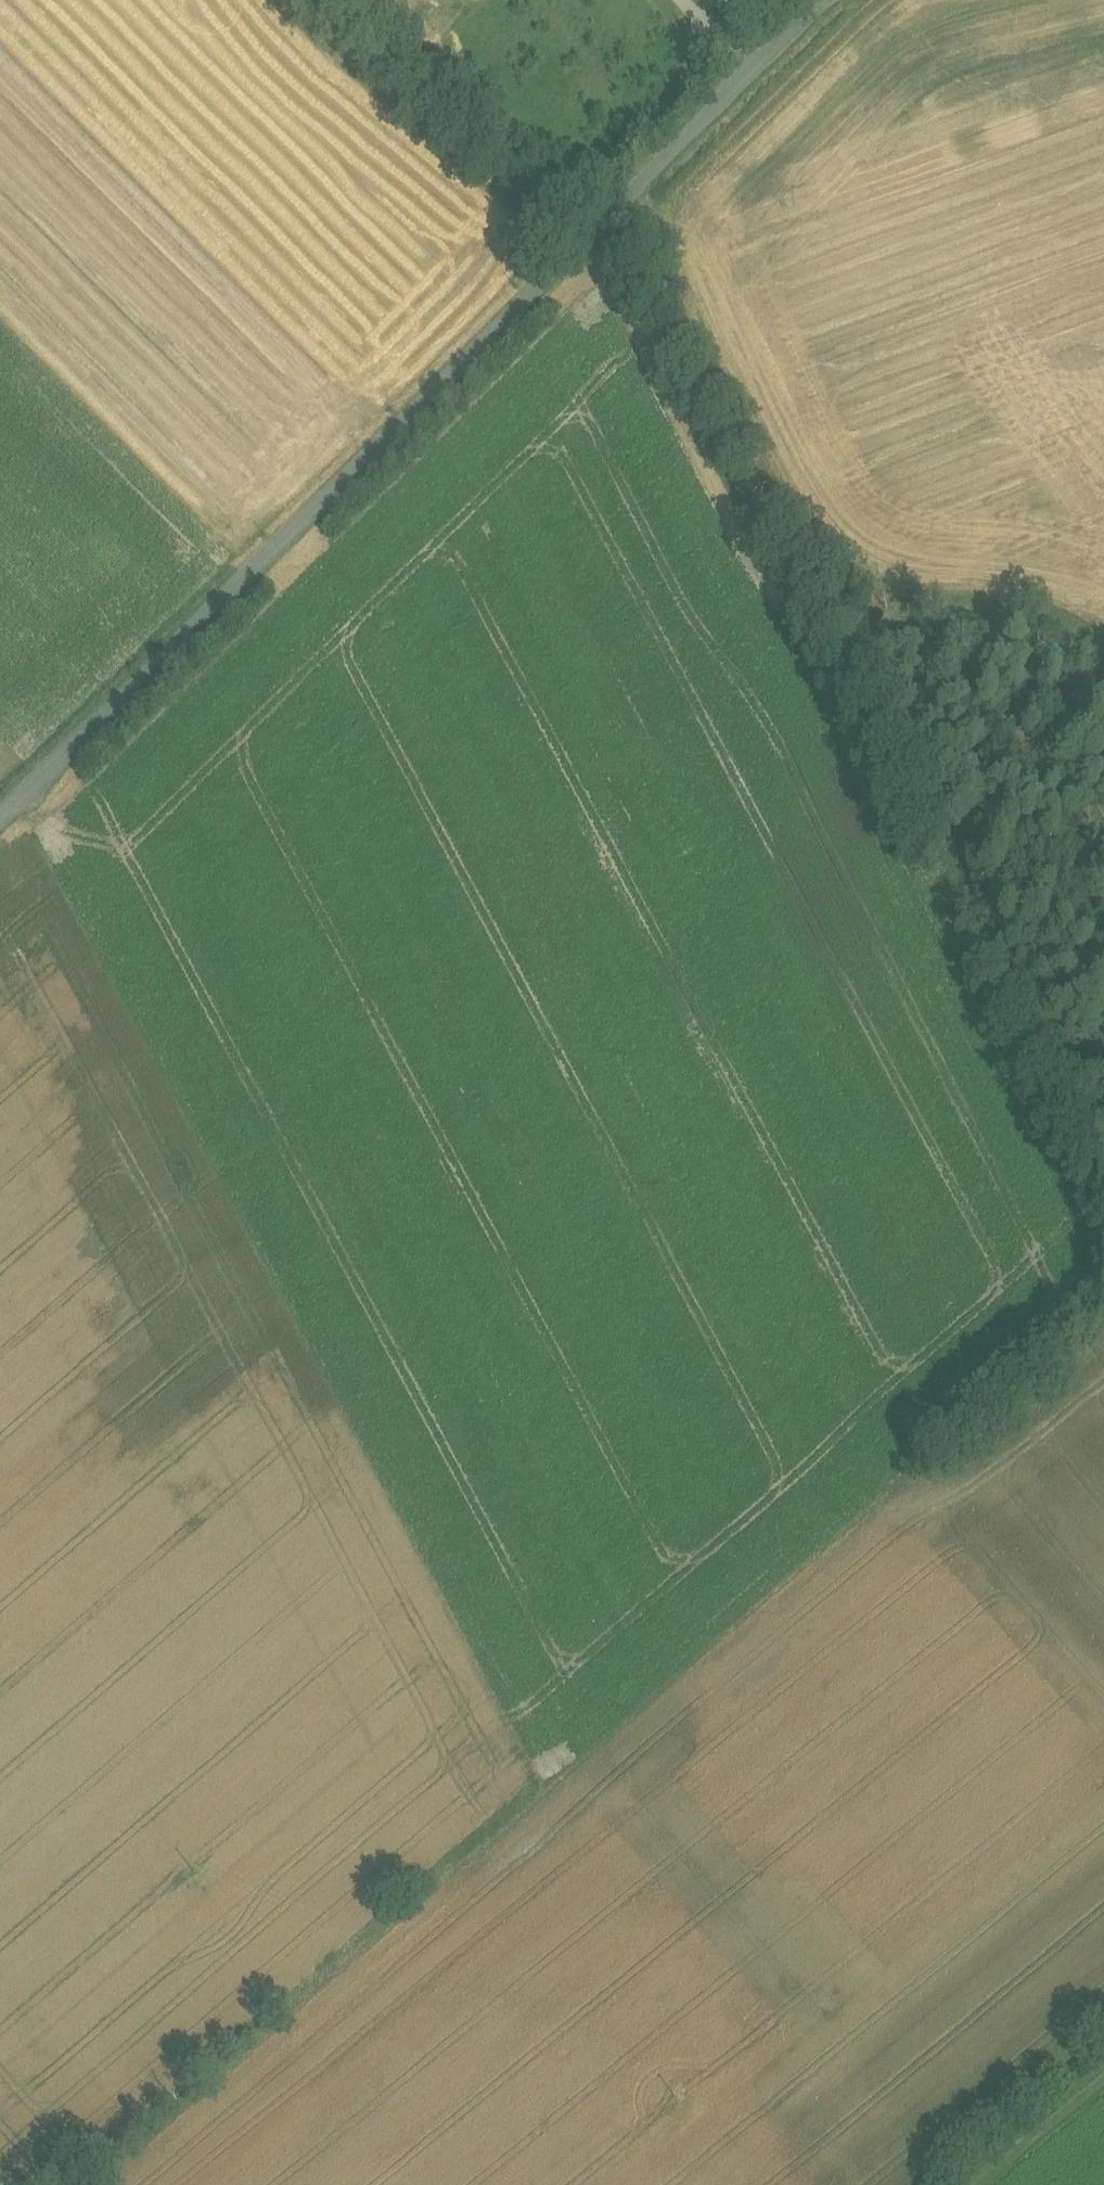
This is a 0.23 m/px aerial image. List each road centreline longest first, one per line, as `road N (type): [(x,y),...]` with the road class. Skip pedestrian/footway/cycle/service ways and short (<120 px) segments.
road 1 (unclassified): [(820,0),(0,814)]

